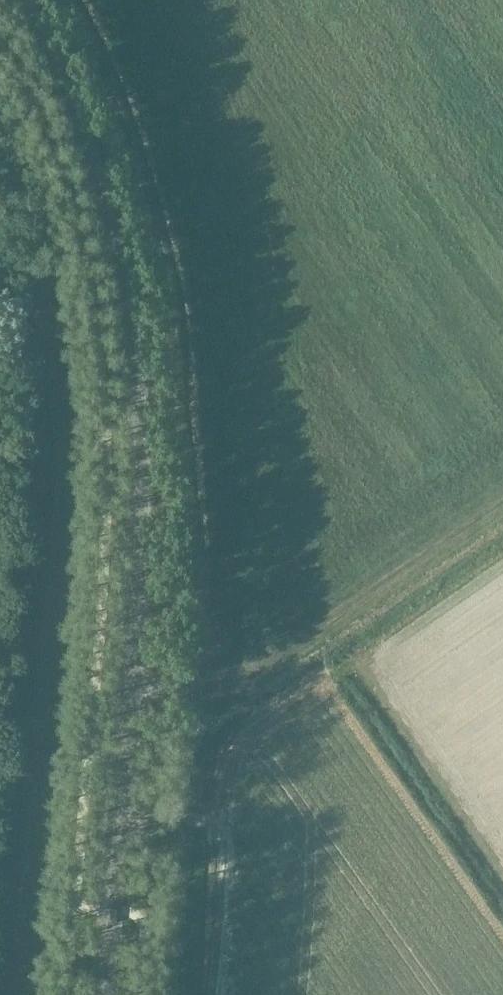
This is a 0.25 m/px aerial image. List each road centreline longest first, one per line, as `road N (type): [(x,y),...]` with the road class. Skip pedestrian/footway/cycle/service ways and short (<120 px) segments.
road 1 (tertiary): [(103,994),(140,520),(139,422),(121,285),(96,186),(74,121),(9,0)]

